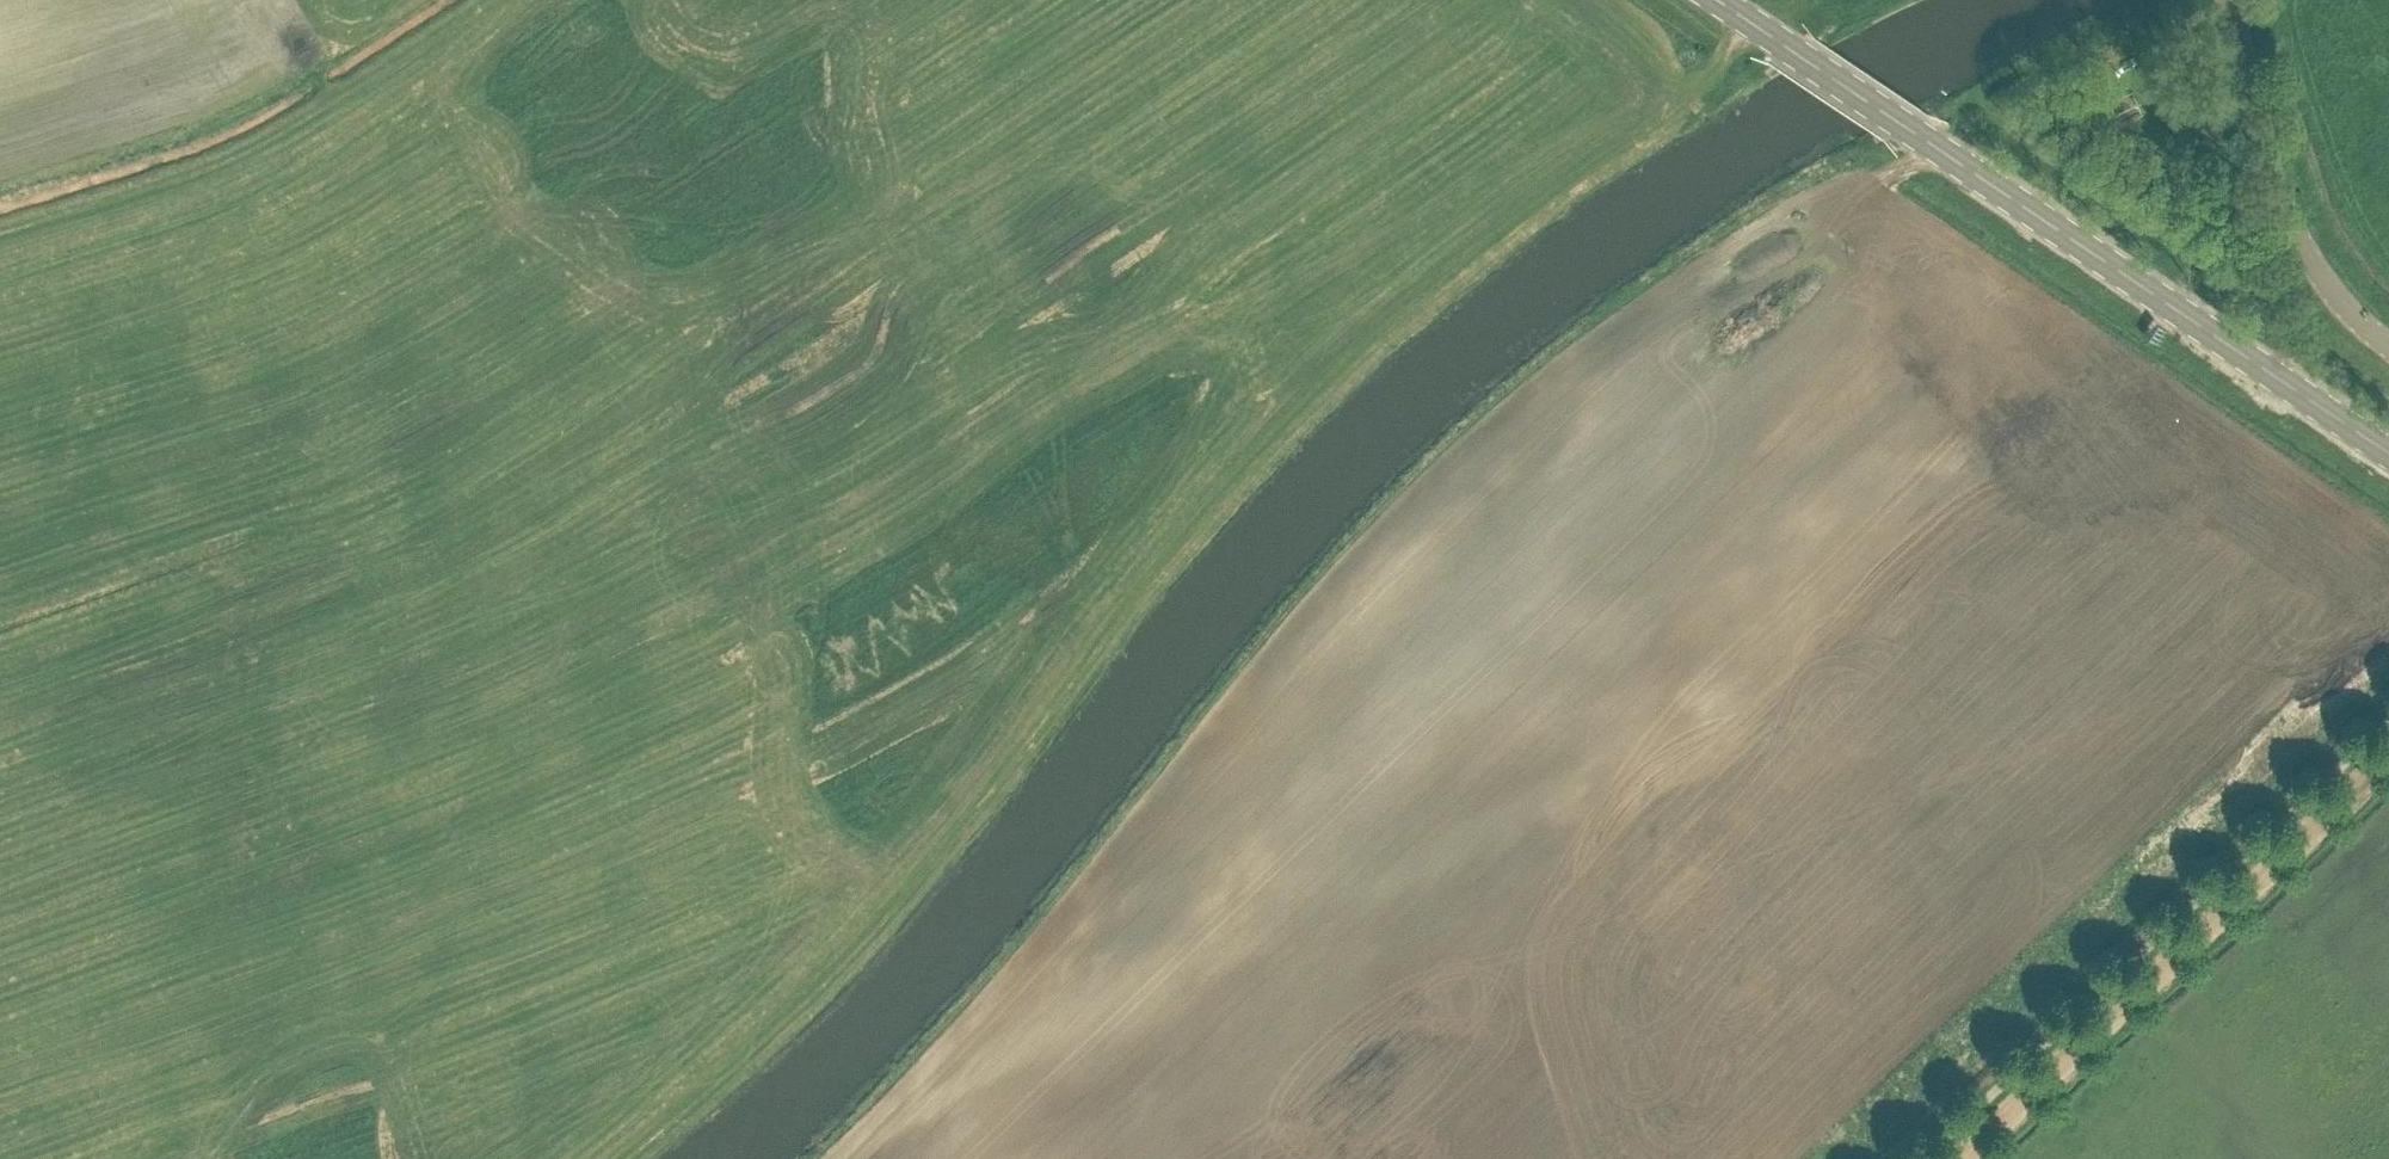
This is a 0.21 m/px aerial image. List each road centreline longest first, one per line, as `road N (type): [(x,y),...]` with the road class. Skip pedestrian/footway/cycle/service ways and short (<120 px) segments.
road 1 (primary): [(2388,453),(1718,0)]
road 2 (track): [(2388,753),(1955,1158)]
road 3 (tertiary): [(2388,346),(2336,296),(2294,228),(2264,144),(2229,0)]

